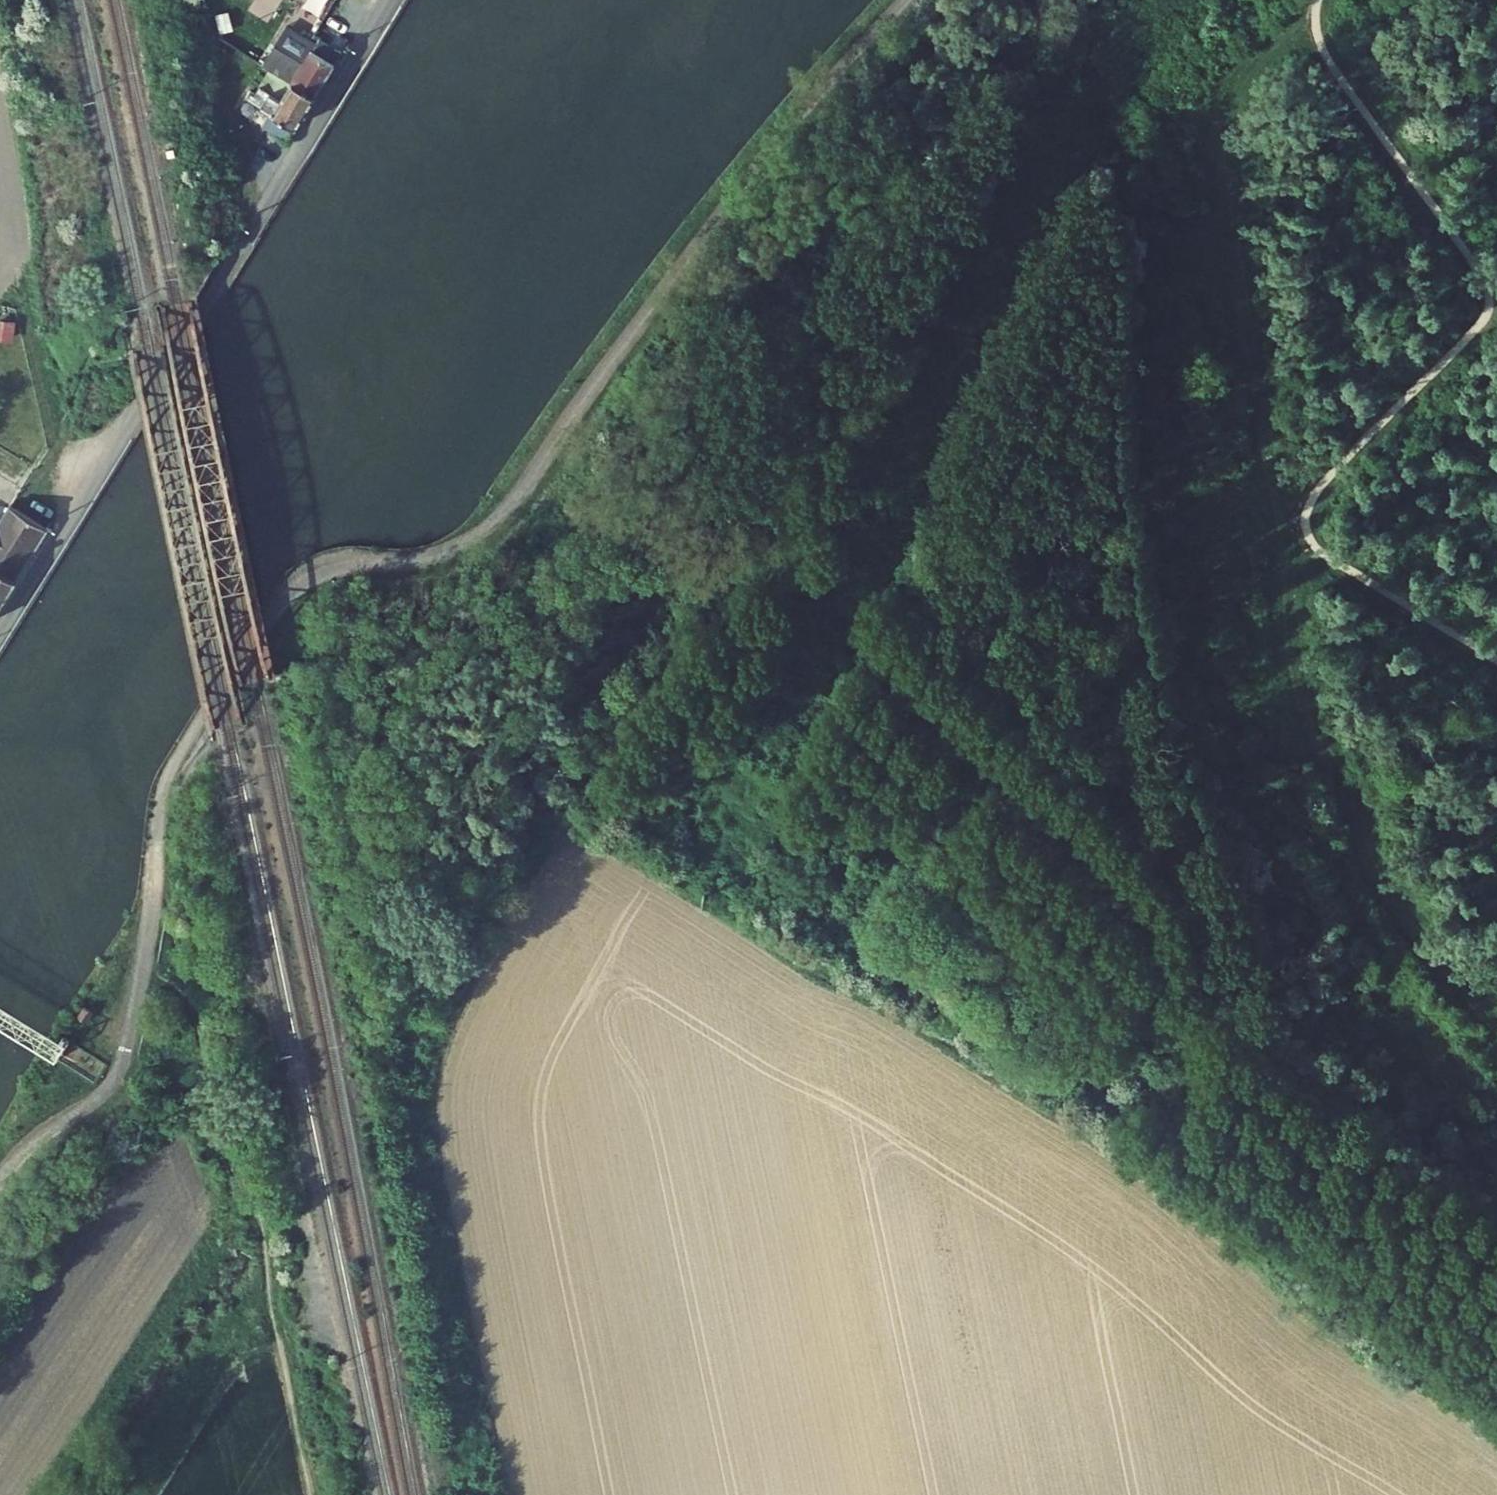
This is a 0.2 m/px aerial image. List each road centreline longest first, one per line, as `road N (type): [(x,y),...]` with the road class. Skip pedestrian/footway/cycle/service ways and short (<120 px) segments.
road 1 (unclassified): [(392,0),(0,629)]

